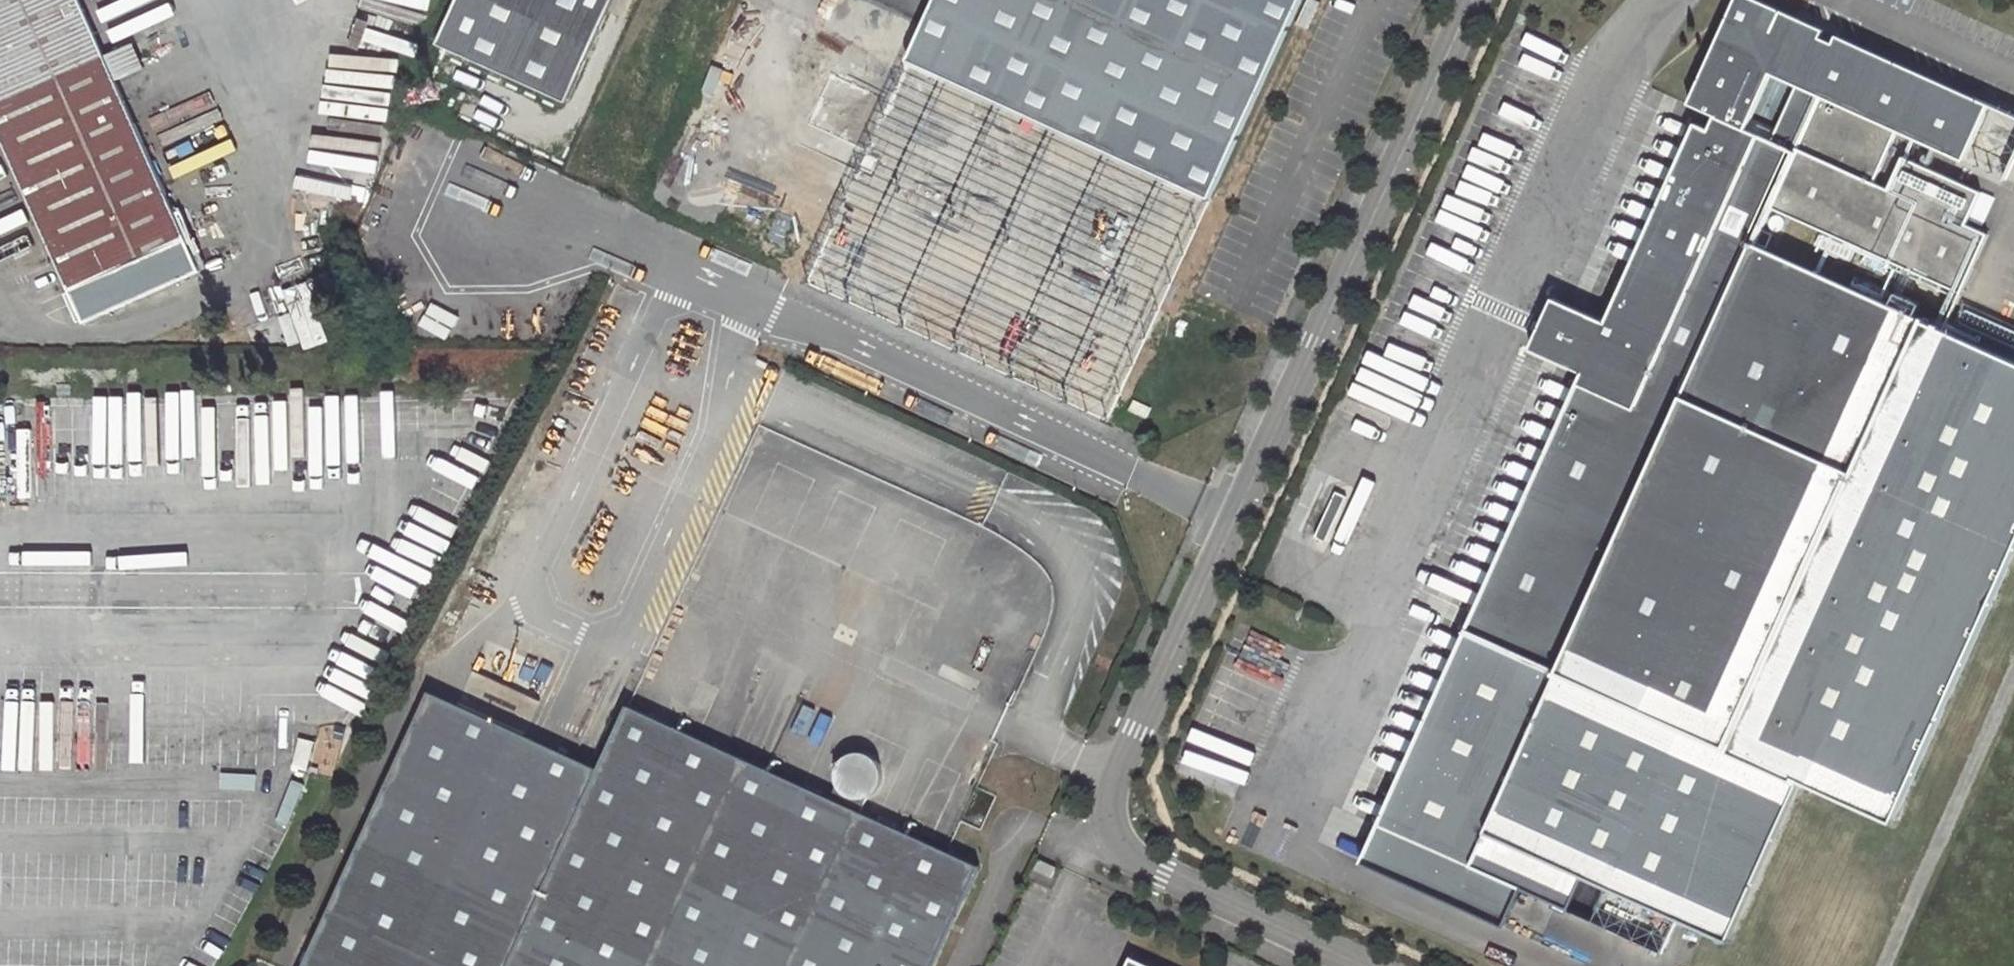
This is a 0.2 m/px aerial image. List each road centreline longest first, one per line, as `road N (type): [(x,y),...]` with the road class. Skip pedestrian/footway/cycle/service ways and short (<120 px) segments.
road 1 (unclassified): [(1472,0),(1119,774),(1108,817),(1125,856),(1364,965)]

